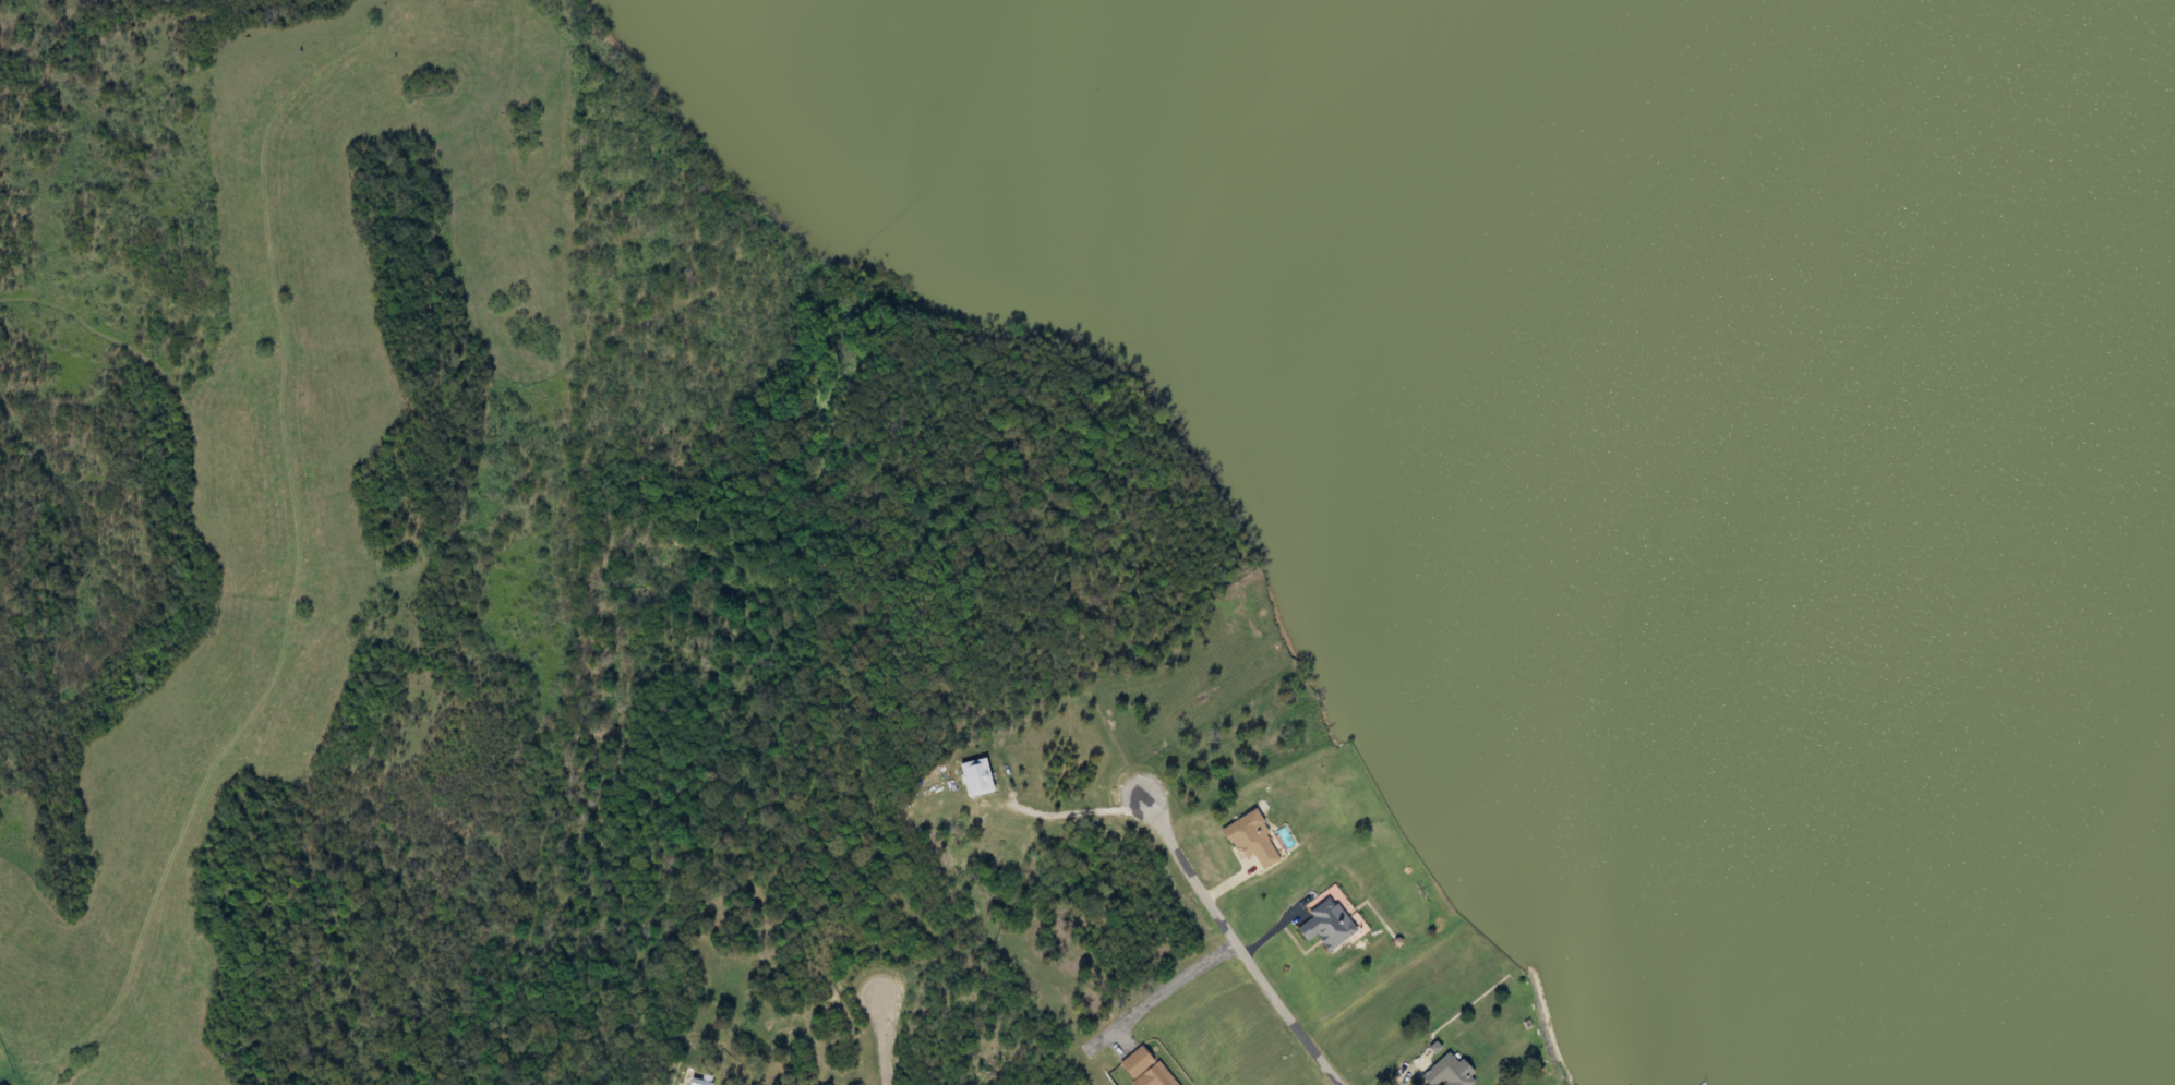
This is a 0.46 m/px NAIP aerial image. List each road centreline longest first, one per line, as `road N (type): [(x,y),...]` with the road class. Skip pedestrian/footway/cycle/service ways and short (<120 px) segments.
road 1 (residential): [(1147,803),(1269,996),(1341,1084)]

